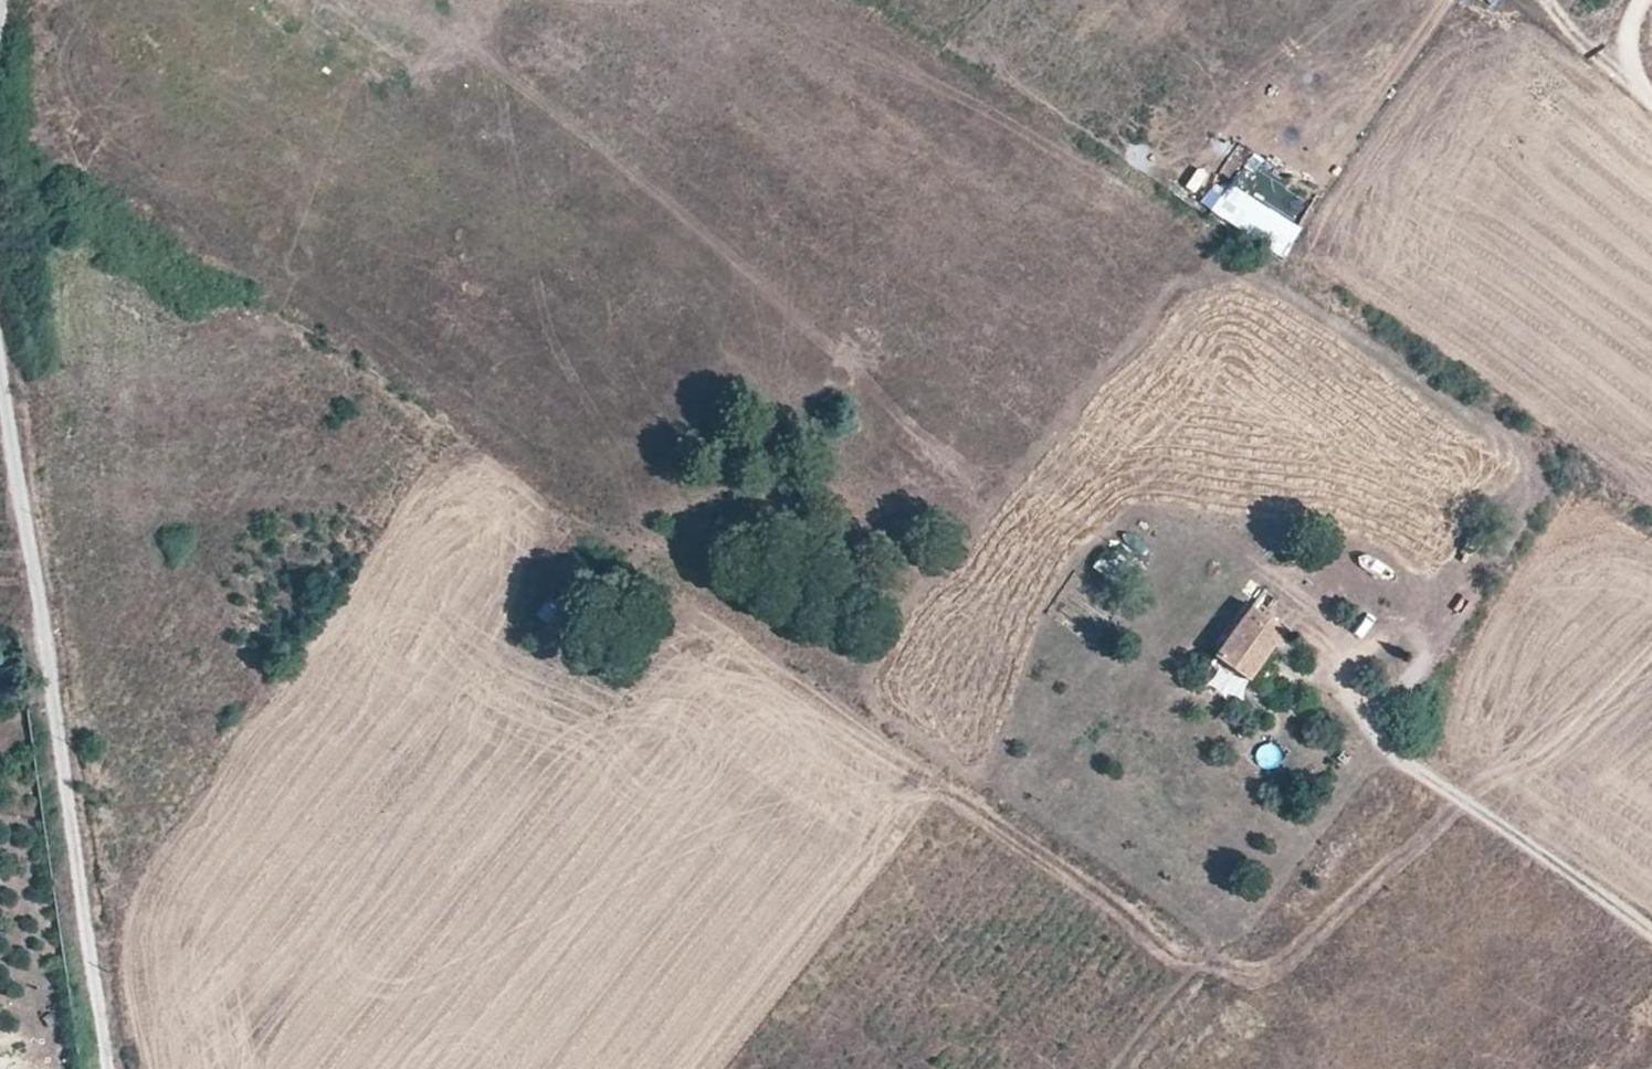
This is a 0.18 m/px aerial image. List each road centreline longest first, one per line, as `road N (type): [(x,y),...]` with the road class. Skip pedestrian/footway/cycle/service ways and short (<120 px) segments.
road 1 (unclassified): [(114,1068),(35,559),(0,393)]
road 2 (track): [(1651,936),(1393,750),(1352,691)]

